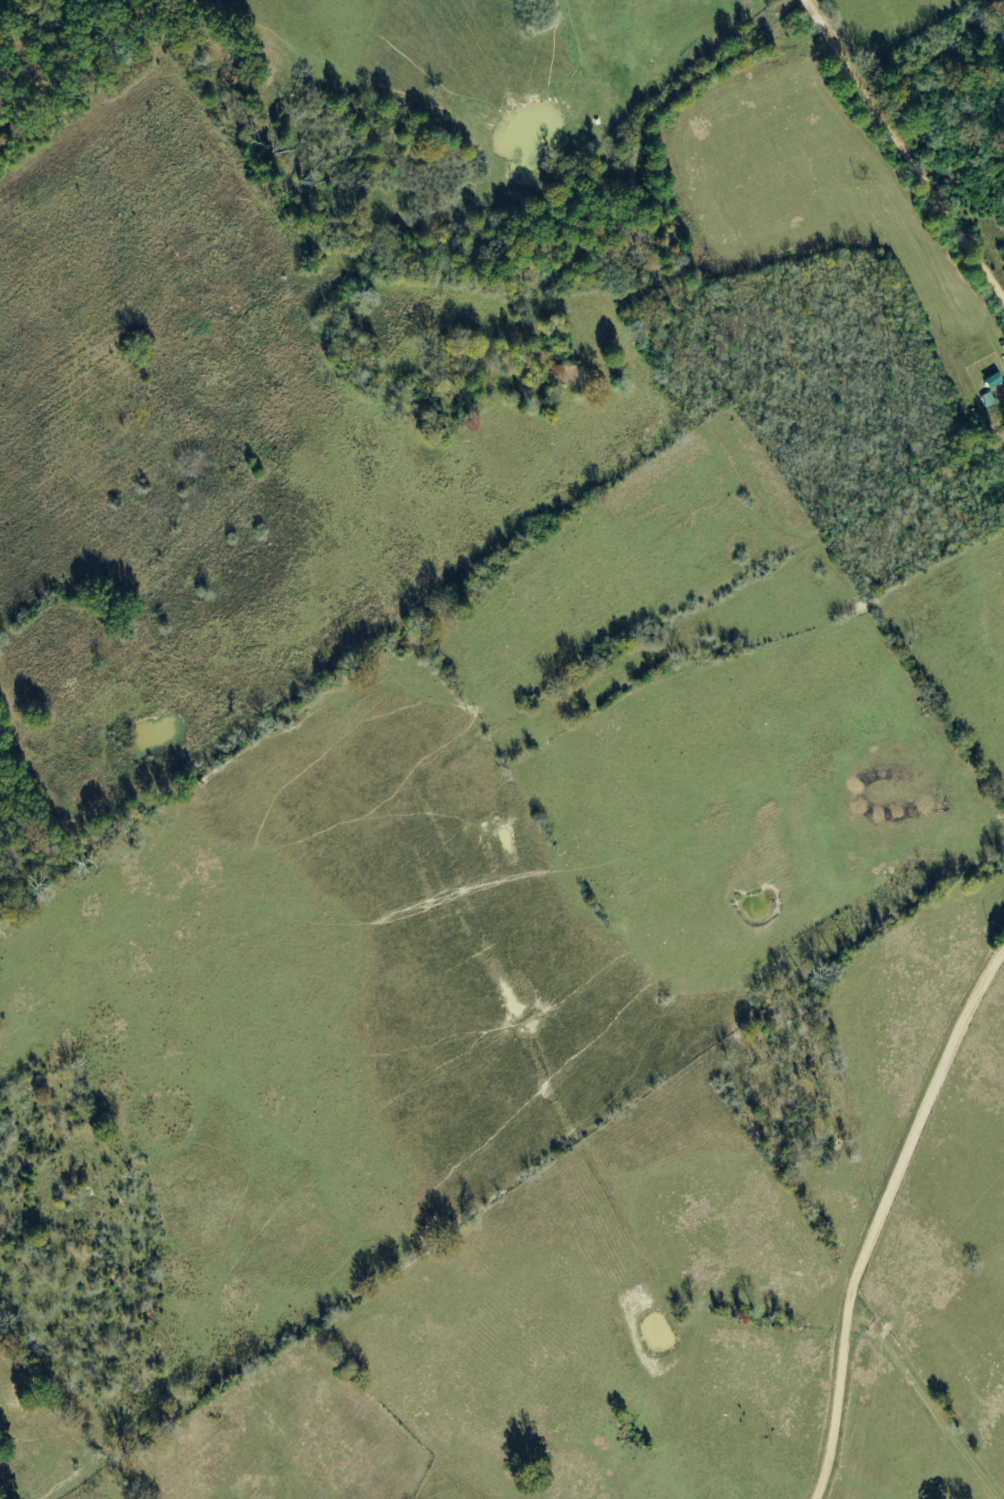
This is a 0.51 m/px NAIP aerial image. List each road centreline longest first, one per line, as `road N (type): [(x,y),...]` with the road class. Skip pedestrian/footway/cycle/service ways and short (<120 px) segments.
road 1 (residential): [(793,1498),(848,1257),(892,1147),(1003,955)]
road 2 (residential): [(796,13),(646,97),(636,117),(627,207),(604,235),(552,261),(534,316)]
road 3 (residential): [(1003,349),(808,46),(791,0)]

